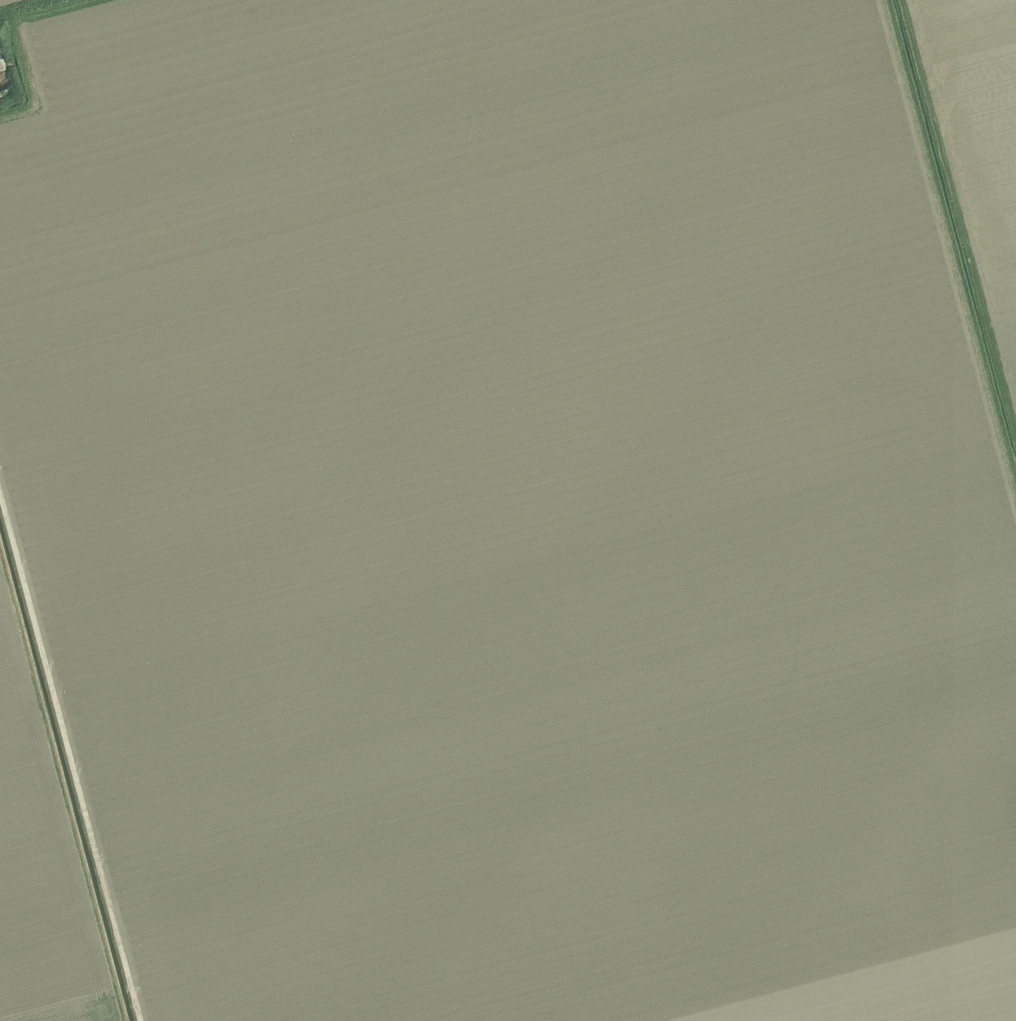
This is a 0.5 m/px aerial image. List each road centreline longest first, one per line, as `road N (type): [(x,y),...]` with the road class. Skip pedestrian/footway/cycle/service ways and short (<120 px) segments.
road 1 (unclassified): [(141,1020),(0,492)]

